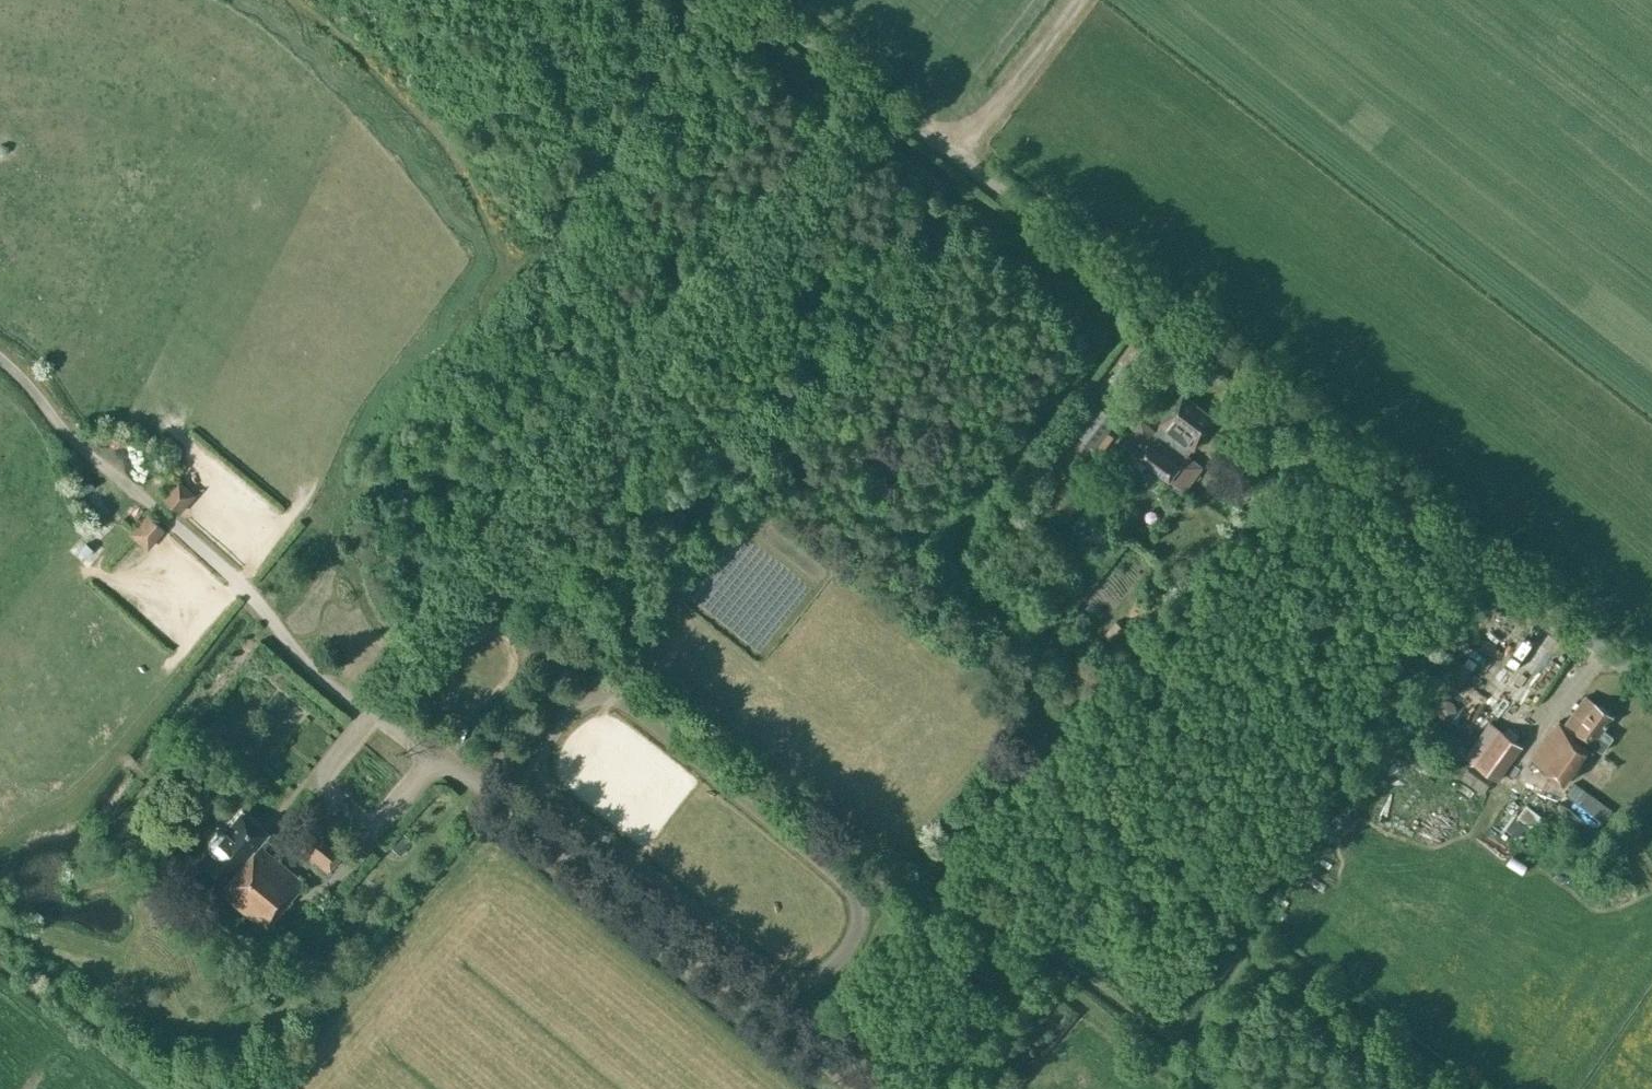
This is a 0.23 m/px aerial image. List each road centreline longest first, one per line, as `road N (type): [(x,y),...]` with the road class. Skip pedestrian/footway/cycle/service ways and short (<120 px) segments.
road 1 (unclassified): [(1651,689),(753,0)]
road 2 (track): [(370,716),(874,94)]
road 3 (unclassified): [(370,716),(481,785),(862,1088)]
road 4 (track): [(0,359),(370,716)]
road 5 (track): [(1072,0),(953,154)]

